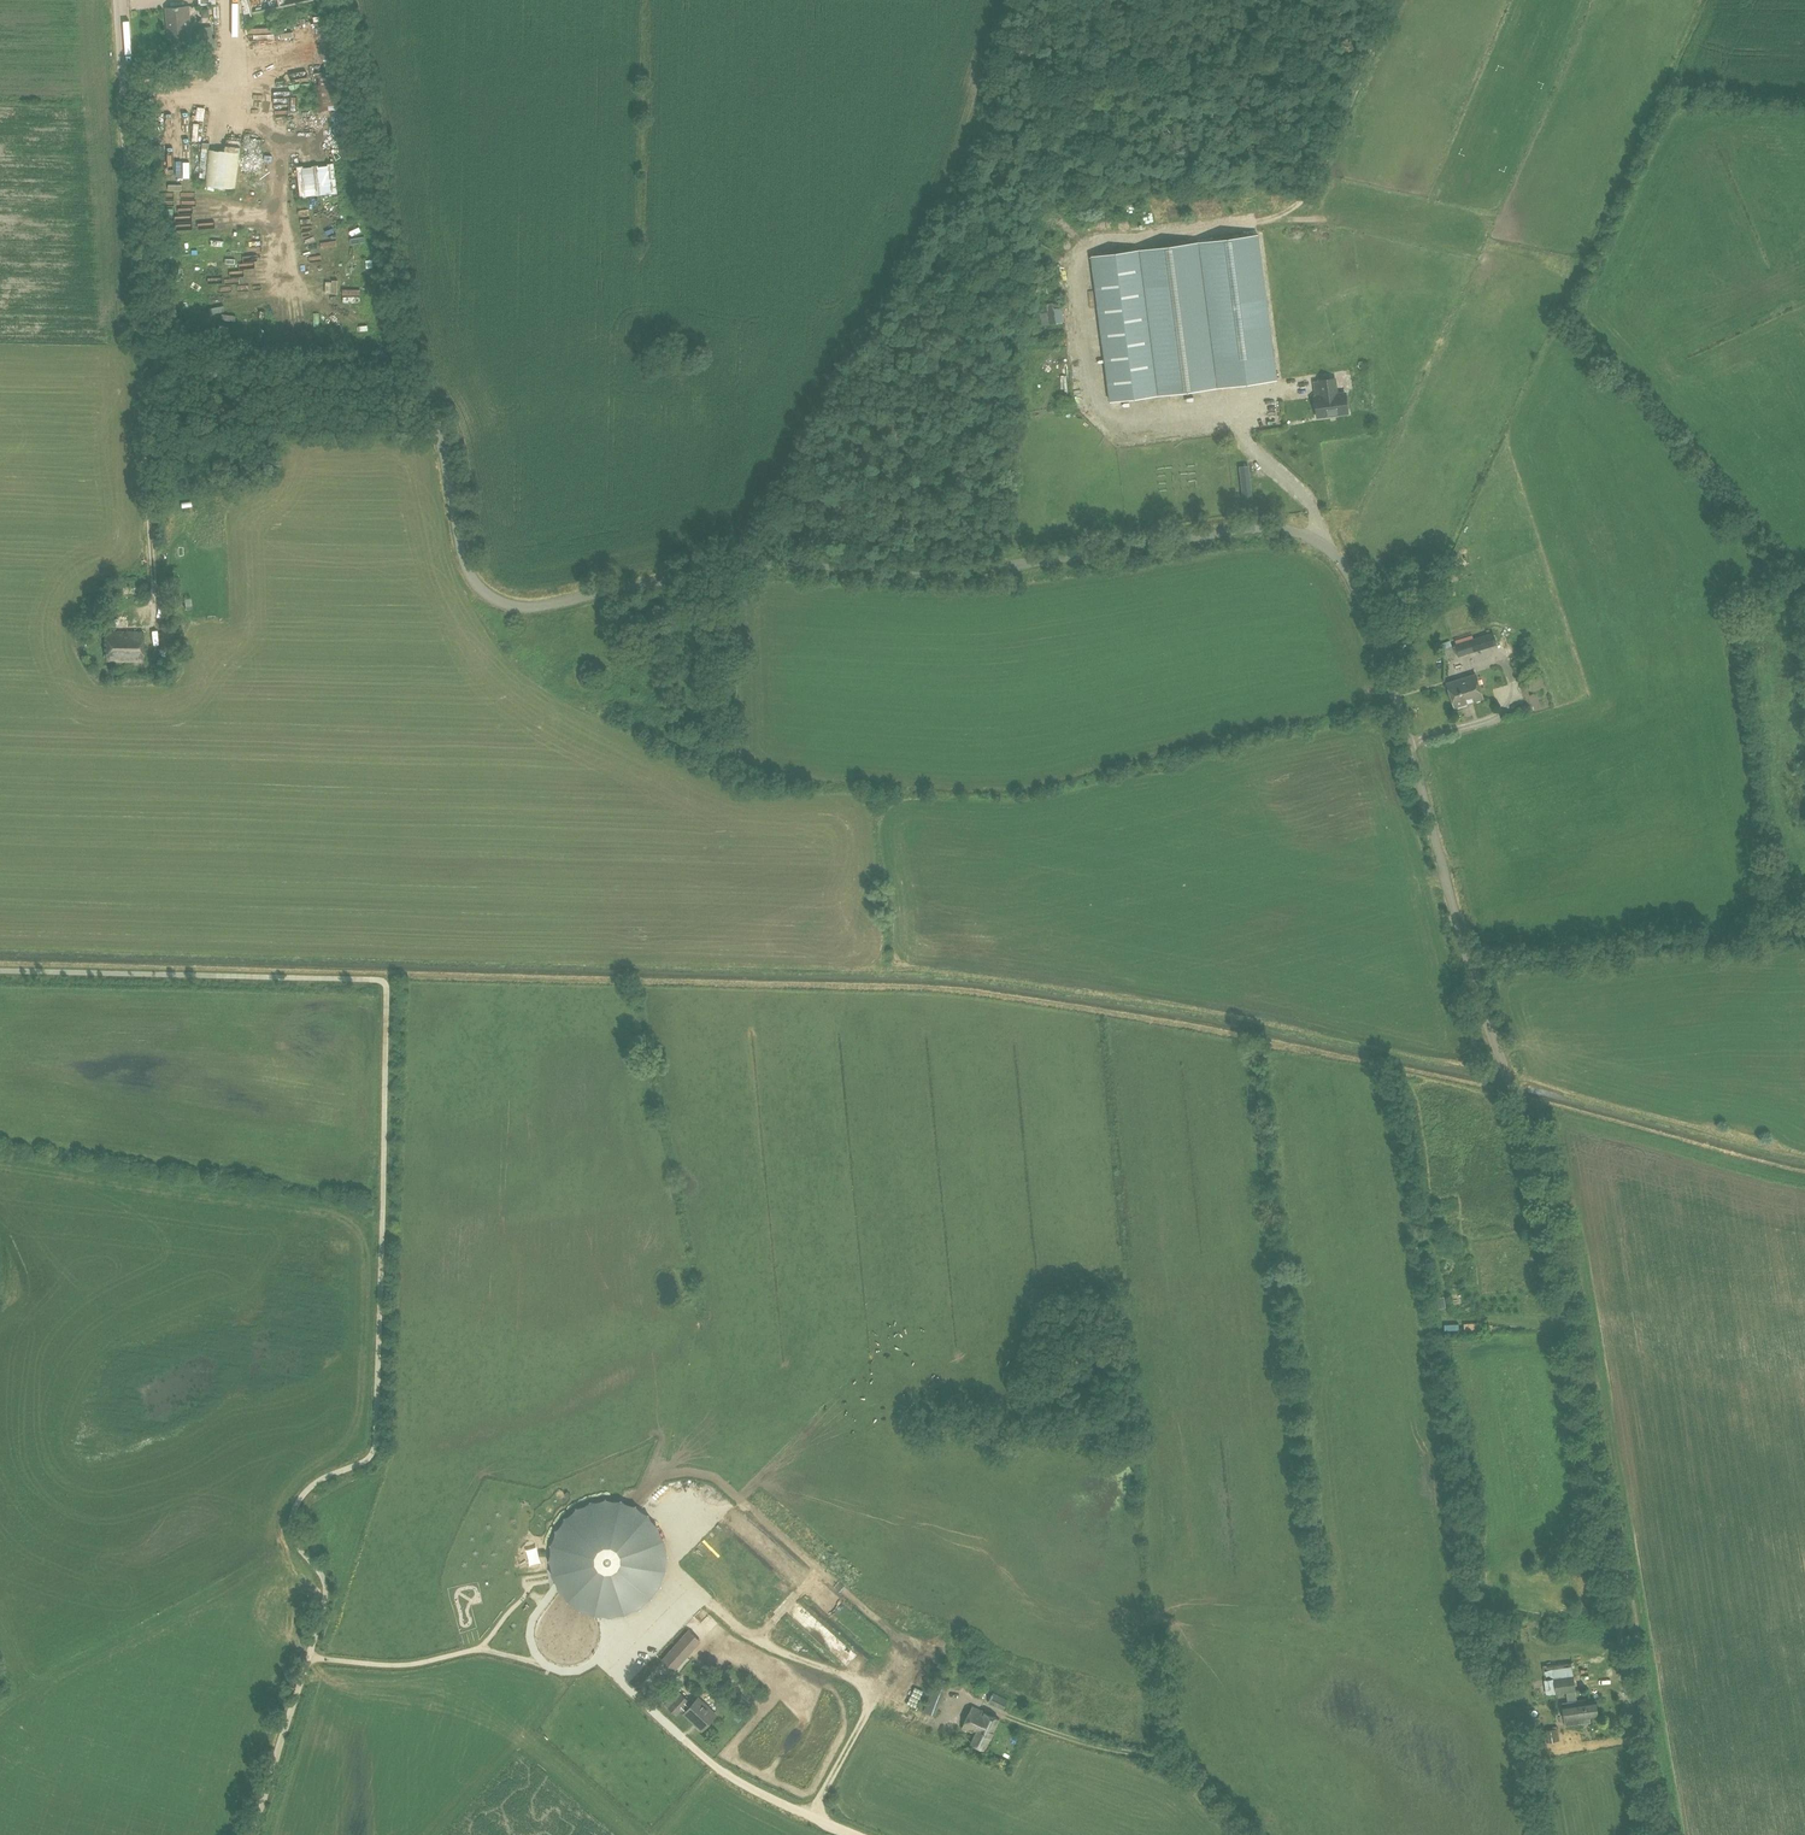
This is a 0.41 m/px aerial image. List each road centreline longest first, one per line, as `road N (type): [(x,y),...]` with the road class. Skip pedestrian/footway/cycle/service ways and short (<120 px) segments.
road 1 (unclassified): [(1653,1834),(1587,1390),(1543,1175),(1473,976),(1383,642),(1337,555),(1309,536),(1268,527),(986,567),(751,564),(534,607),(491,598),(471,577),(439,440),(418,408),(382,391),(195,369),(152,344),(141,319),(119,0)]
road 2 (track): [(309,1656),(407,1665),(484,1648),(565,1672),(586,1670),(653,1614)]
road 3 (track): [(860,1834),(726,1775),(598,1660)]
road 4 (track): [(1235,1834),(1170,1765),(1009,1718)]
road 5 (track): [(326,1590),(252,1834)]
road 6 (track): [(1398,0),(1311,197)]

